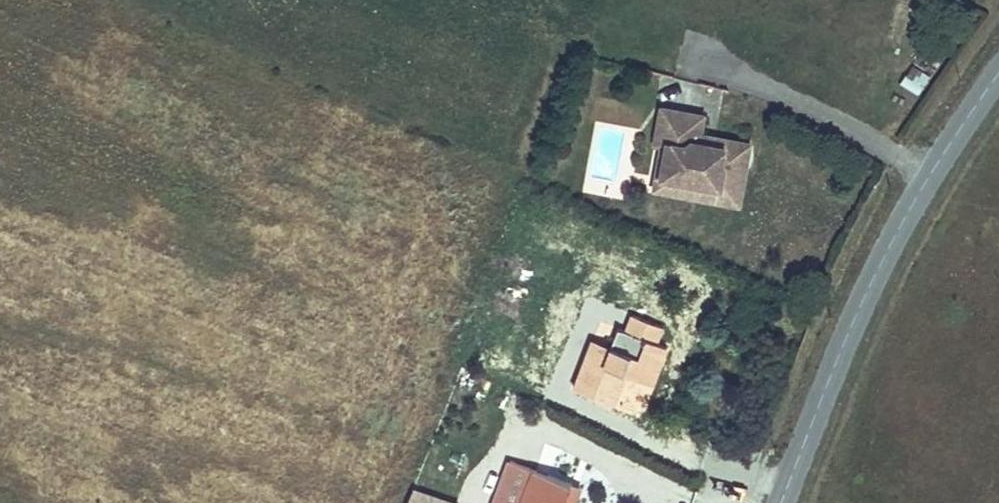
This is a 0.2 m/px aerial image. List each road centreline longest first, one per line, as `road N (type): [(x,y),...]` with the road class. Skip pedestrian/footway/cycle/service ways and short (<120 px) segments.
road 1 (tertiary): [(998,72),(862,304),(782,502)]

